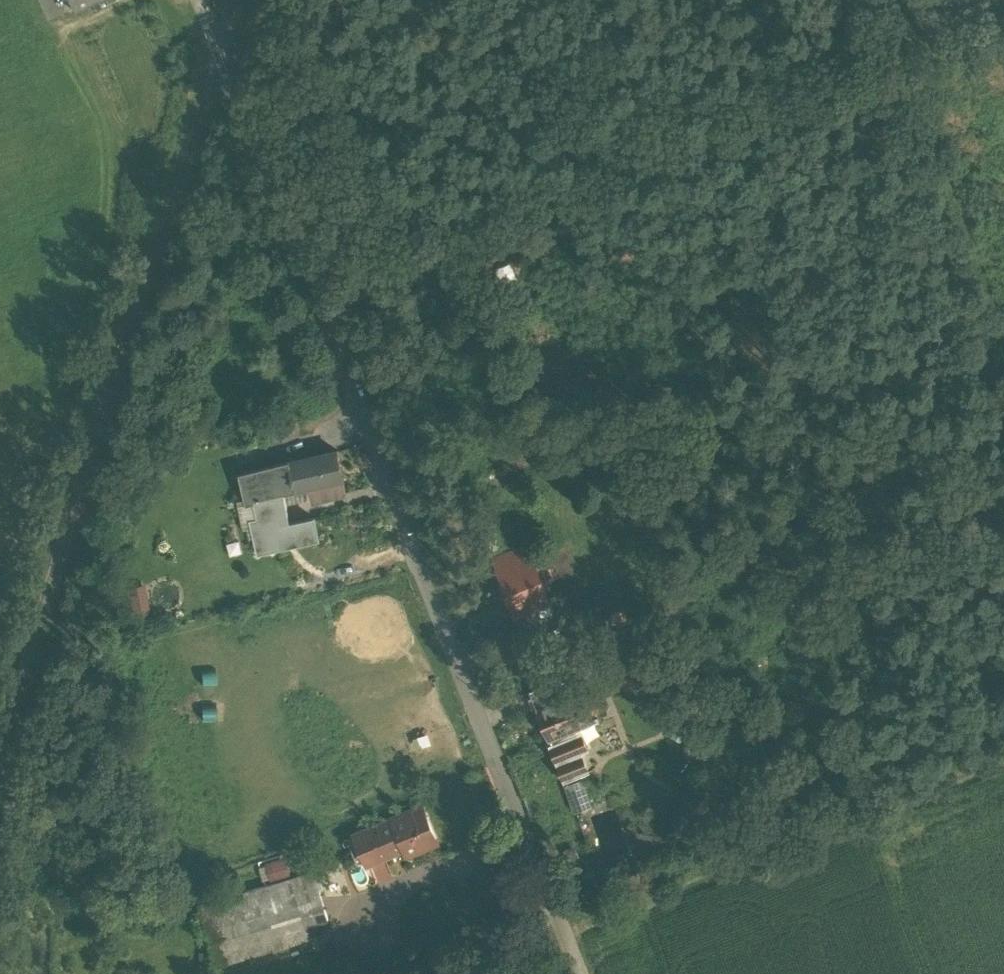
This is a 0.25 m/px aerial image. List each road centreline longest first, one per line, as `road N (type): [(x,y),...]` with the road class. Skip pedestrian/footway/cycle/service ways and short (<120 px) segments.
road 1 (unclassified): [(593,973),(237,103)]
road 2 (track): [(1003,767),(578,935)]

